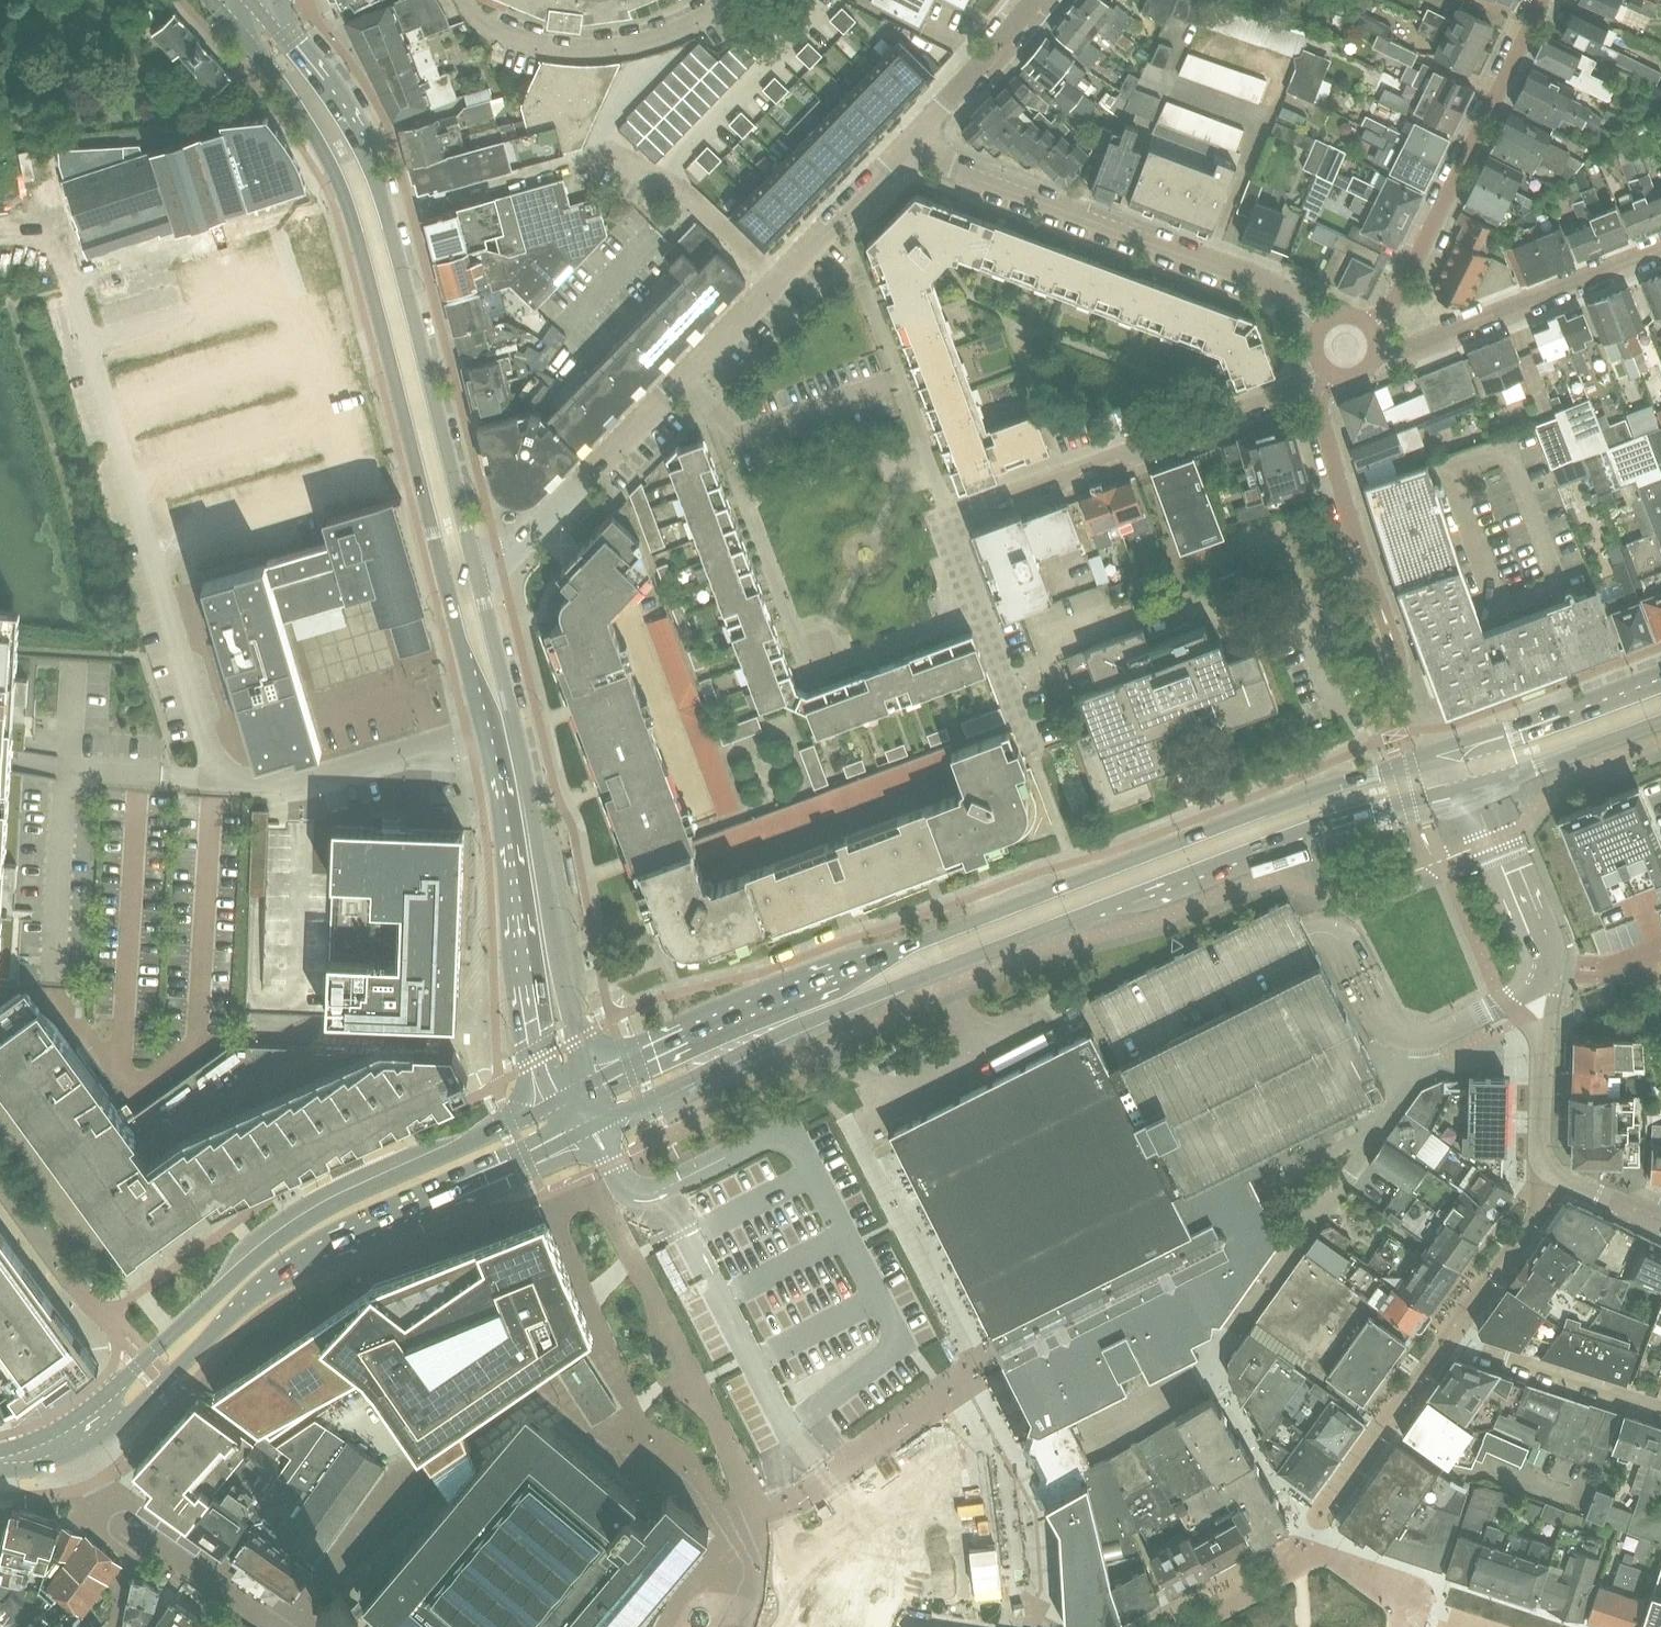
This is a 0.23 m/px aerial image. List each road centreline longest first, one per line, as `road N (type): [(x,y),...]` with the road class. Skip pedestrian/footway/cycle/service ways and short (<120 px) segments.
road 1 (secondary): [(598,1125),(853,1007),(1096,911),(1301,835),(1476,785)]
road 2 (secondary): [(1458,742),(924,940),(589,1089)]
road 3 (secondary): [(480,576),(375,175),(330,85),(249,0)]
road 4 (secondary): [(238,0),(259,53),(353,220),(450,586)]
road 5 (residential): [(480,576),(503,568),(915,139)]
road 6 (secondary): [(555,1103),(312,1216),(58,1429)]
road 7 (secondary): [(74,1451),(147,1399),(285,1269),(527,1157)]
road 8 (secondary): [(589,1089),(521,740),(480,576)]
road 9 (residential): [(1325,327),(1279,286),(1250,273),(935,157),(915,139)]
road 10 (residential): [(945,509),(1285,392),(1318,360)]
road 11 (secondary): [(486,730),(505,807),(543,1081),(555,1103)]
road 12 (residential): [(1540,0),(1411,276),(1370,328)]
road 13 (residential): [(1378,347),(1411,350),(1660,250)]
road 14 (residential): [(465,0),(486,28),(519,41),(596,51),(665,36),(729,0)]
road 15 (residential): [(214,780),(302,780),(486,730)]
road 16 (residential): [(282,1626),(121,1518),(74,1451)]
road 17 (residential): [(1033,752),(945,509)]
road 18 (unclassified): [(607,1155),(623,1184),(638,1193),(773,1135),(798,1141),(815,1170)]
road 19 (residential): [(1336,377),(1322,401),(1330,447),(1386,617)]
road 20 (residential): [(1660,1220),(1547,1164),(1543,1062)]
road 21 (residential): [(1444,1339),(1660,1409)]
road 22 (secondary): [(1660,671),(1458,742)]
road 23 (secondary): [(1476,785),(1660,722)]
road 24 (residential): [(915,139),(1036,0)]
road 25 (unclassified): [(1550,982),(1499,838)]
road 26 (secondary): [(450,586),(486,730)]

